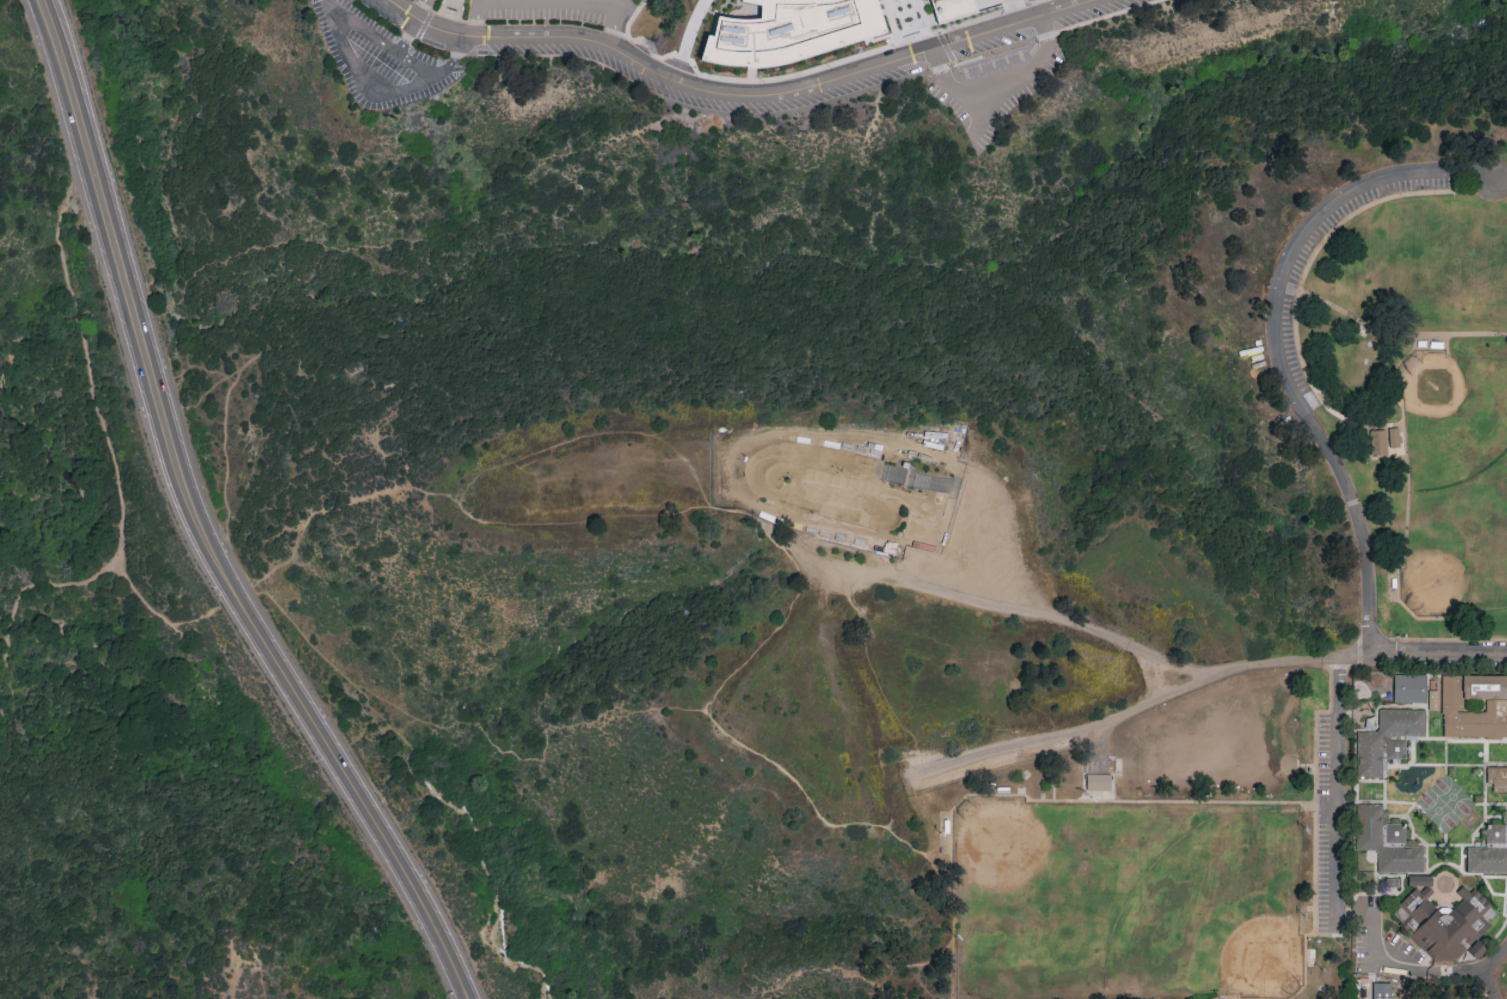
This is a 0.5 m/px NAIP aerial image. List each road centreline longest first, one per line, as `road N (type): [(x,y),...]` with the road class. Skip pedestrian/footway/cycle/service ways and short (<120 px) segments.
road 1 (secondary): [(467,998),(450,955),(200,534),(39,0)]
road 2 (tertiary): [(391,0),(453,33),(594,40),(672,80),(736,95),(793,91),(1090,0)]

